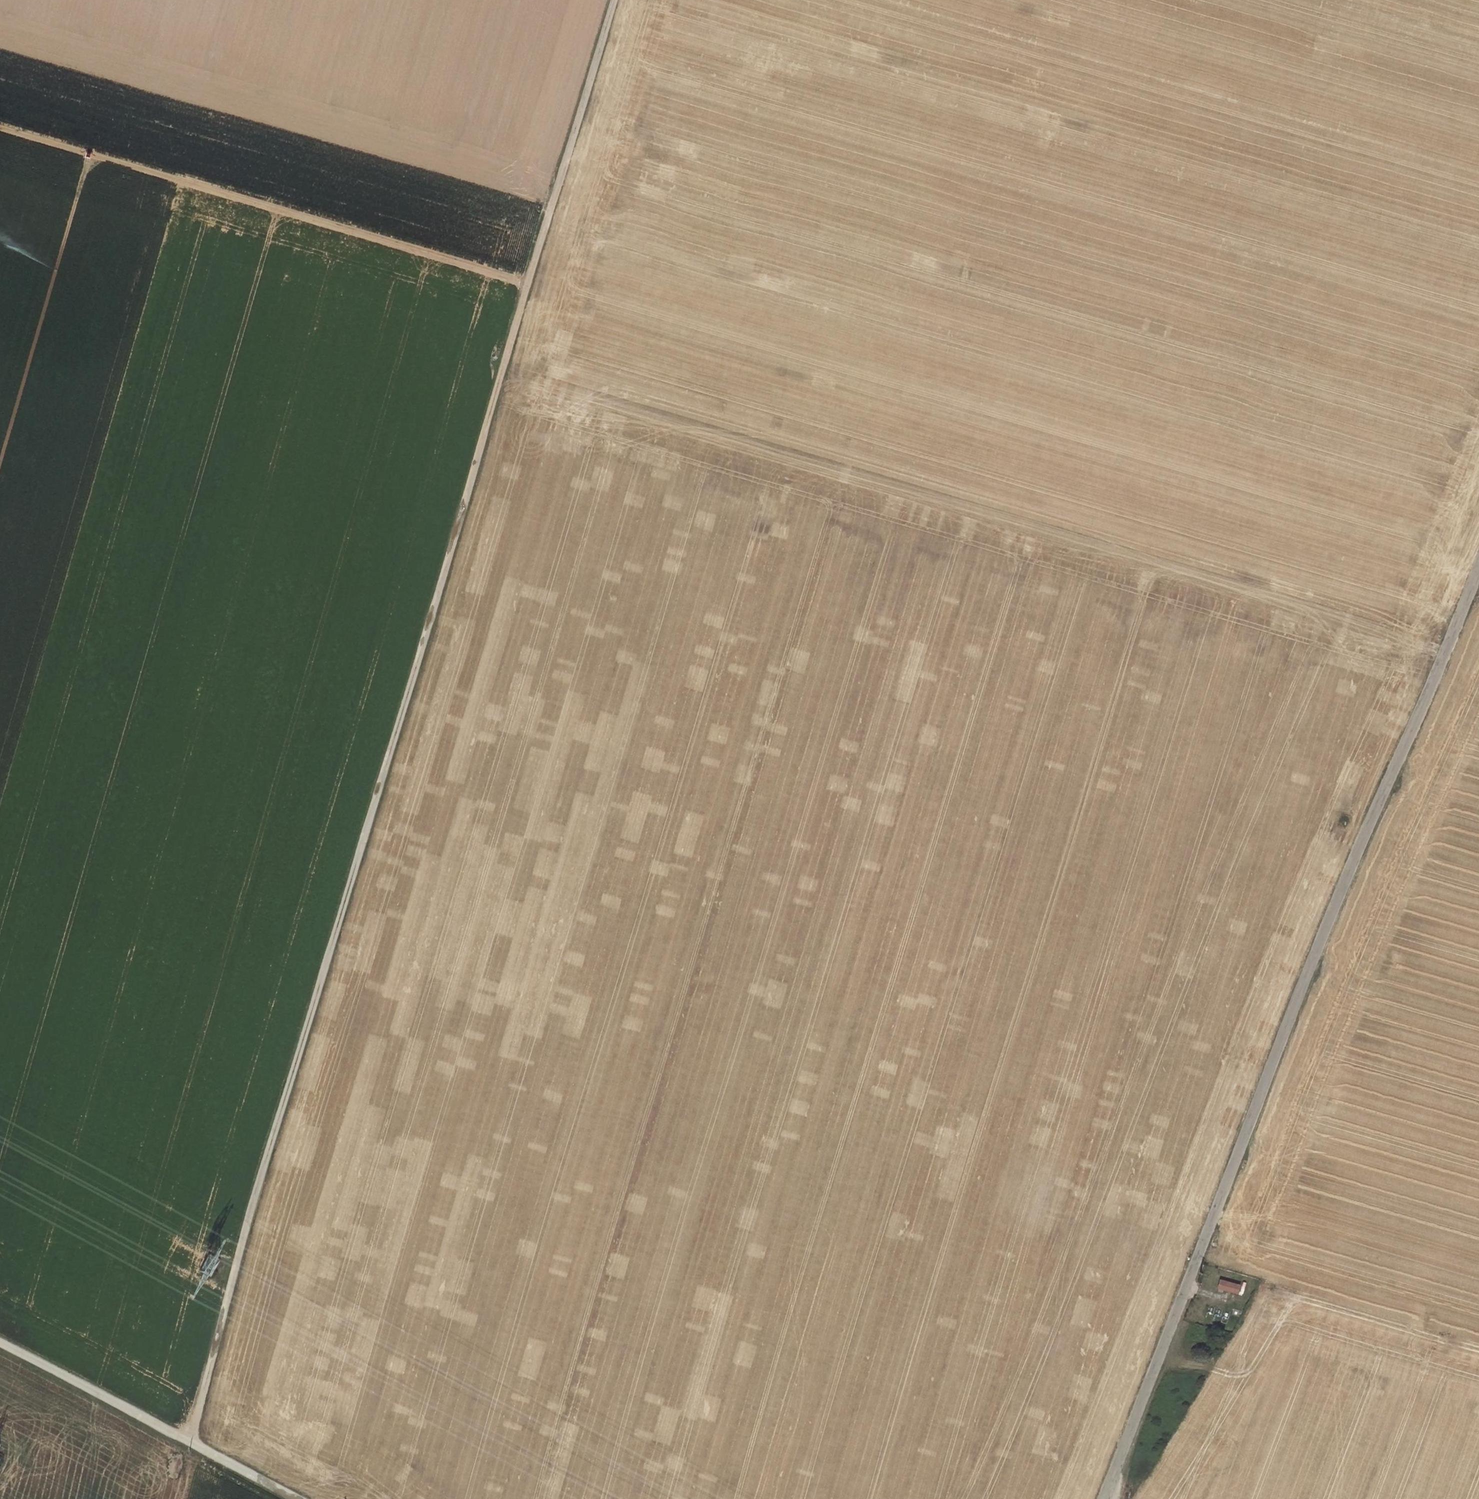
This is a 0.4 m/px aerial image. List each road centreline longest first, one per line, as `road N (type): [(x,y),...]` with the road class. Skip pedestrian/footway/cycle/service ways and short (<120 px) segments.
road 1 (track): [(611,0),(183,1432)]
road 2 (unclassified): [(1478,566),(1103,1498)]

